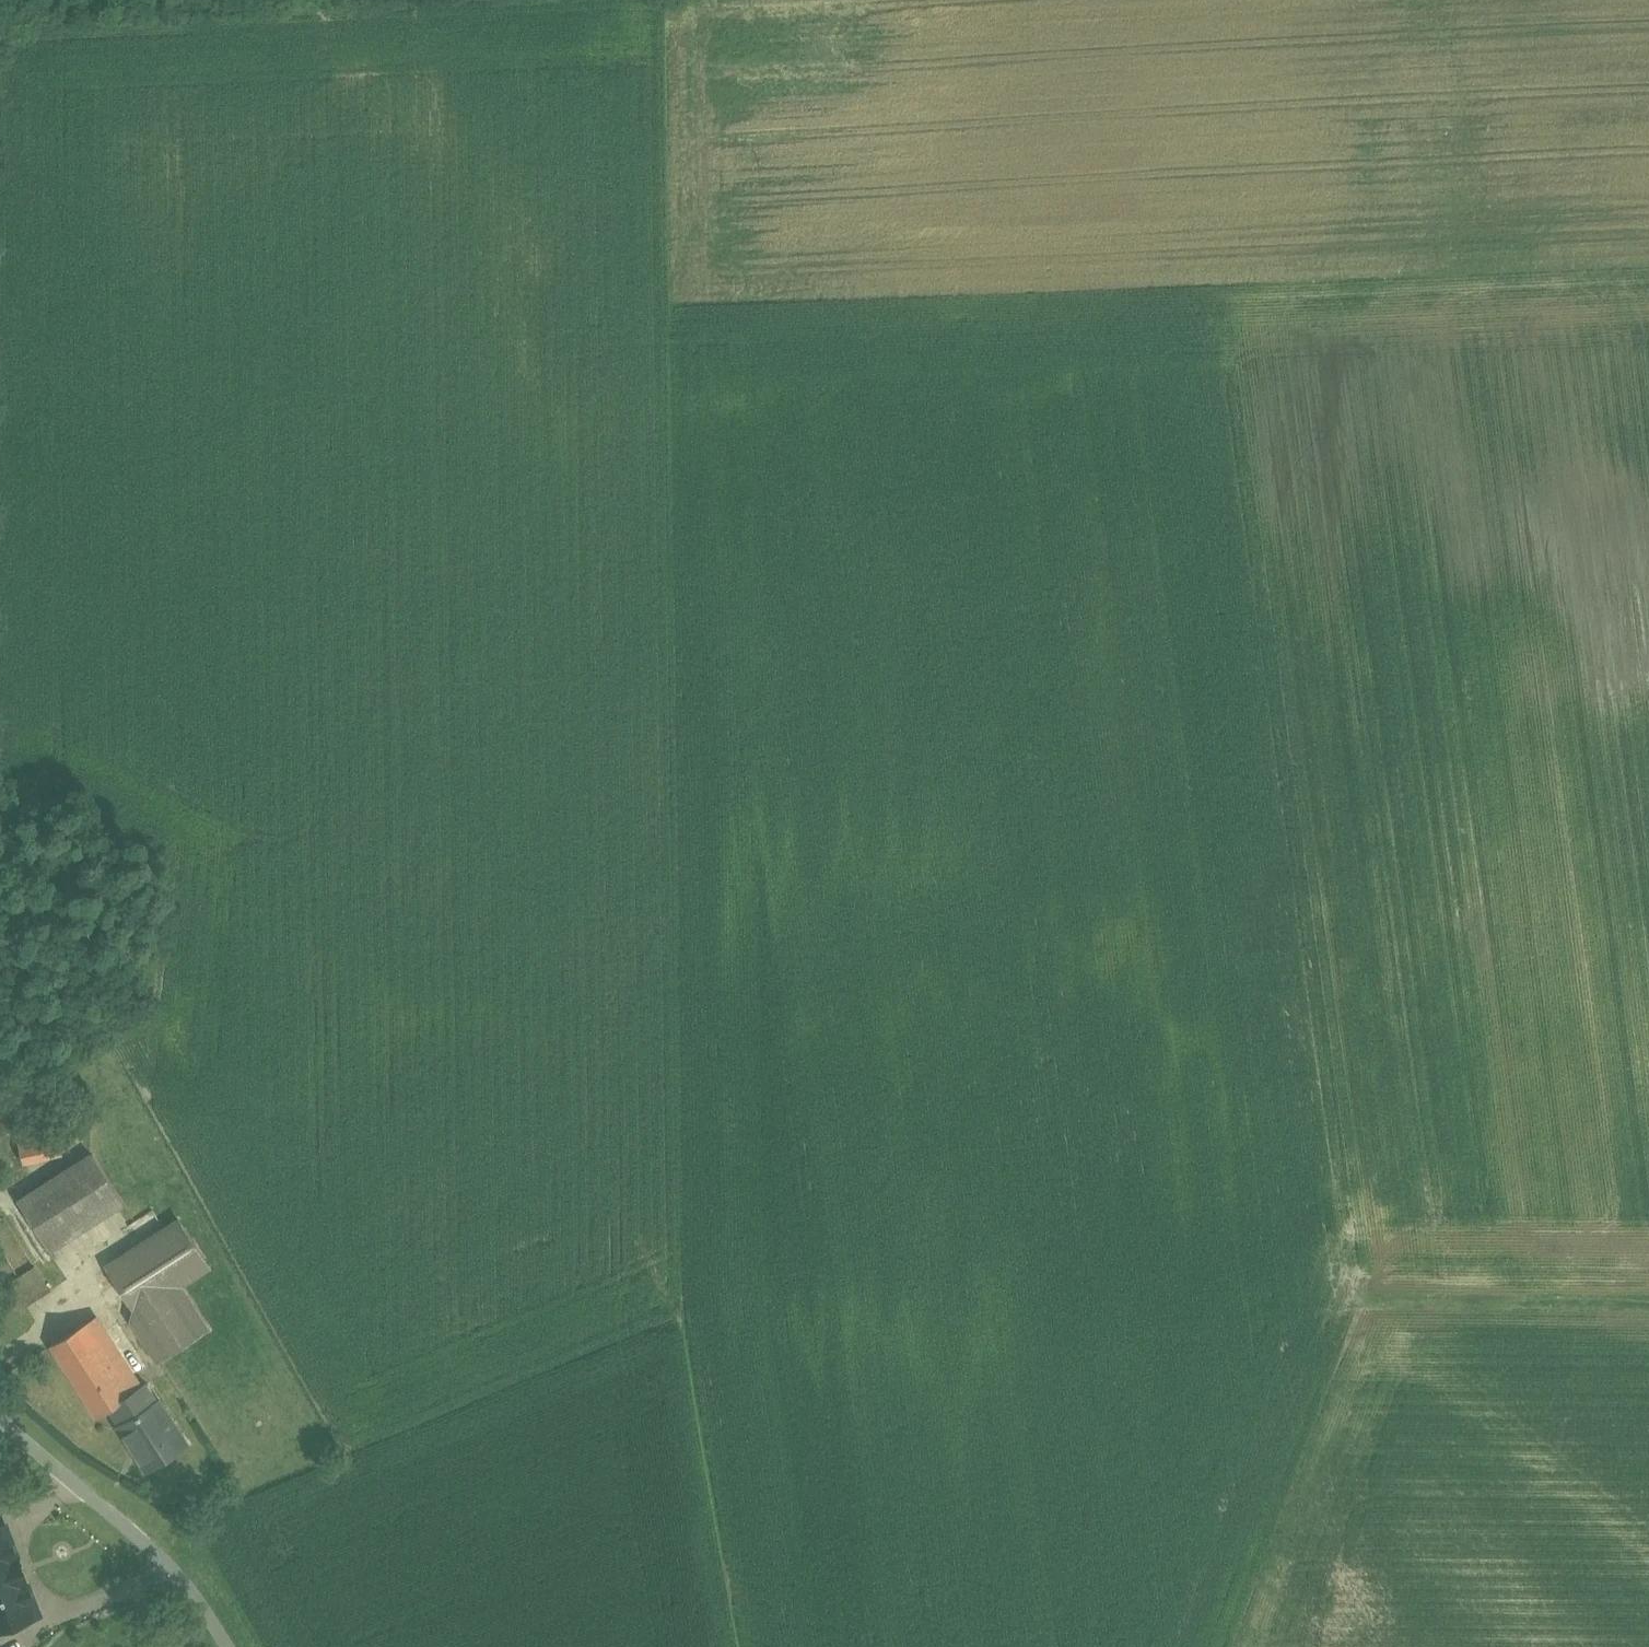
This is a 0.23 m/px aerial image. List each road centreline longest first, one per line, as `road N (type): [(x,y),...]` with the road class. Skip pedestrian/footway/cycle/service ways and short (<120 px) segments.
road 1 (unclassified): [(224,1646),(184,1586),(0,1423)]

